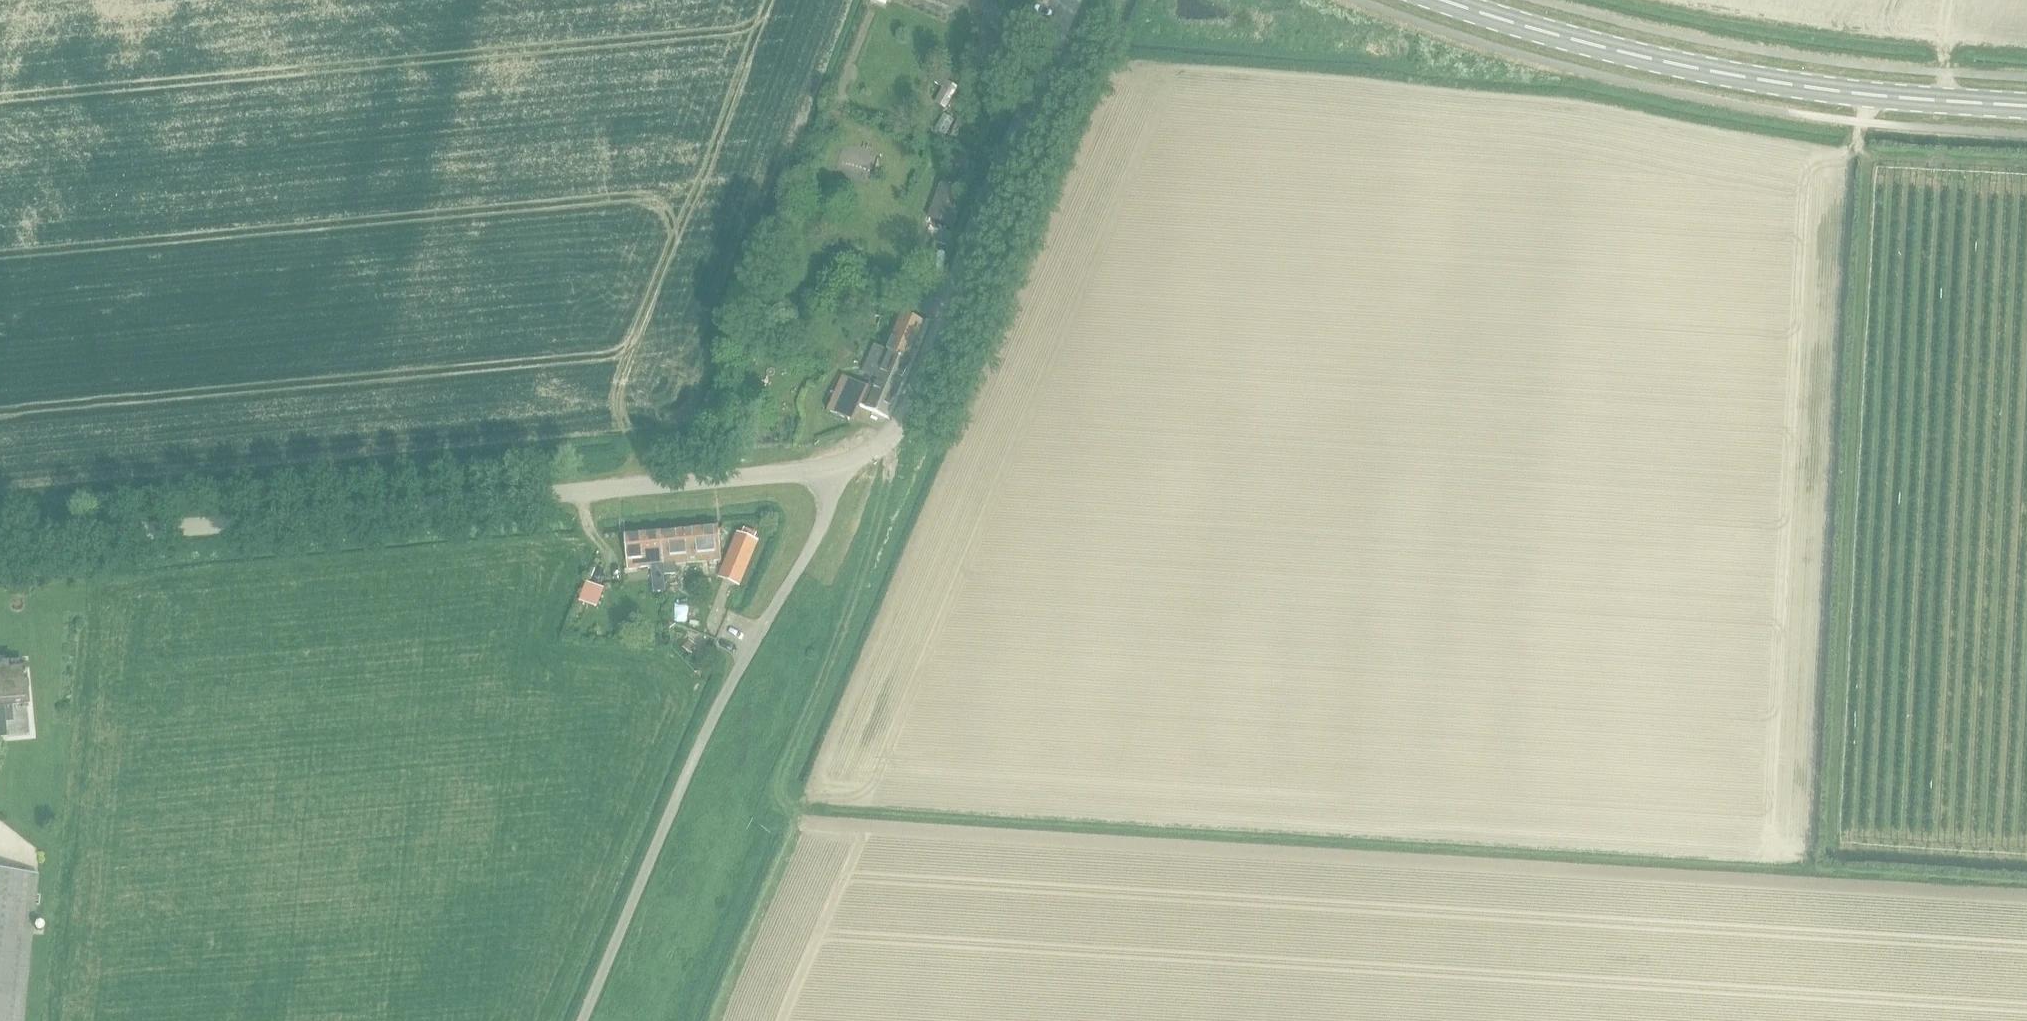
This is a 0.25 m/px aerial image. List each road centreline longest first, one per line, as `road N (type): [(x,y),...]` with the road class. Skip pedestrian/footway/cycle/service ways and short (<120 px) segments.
road 1 (unclassified): [(0,545),(841,468)]
road 2 (unclassified): [(578,1020),(657,827),(824,521),(841,468)]
road 3 (secondary): [(2026,102),(1778,83),(1642,55),(1450,0)]
road 4 (unclassified): [(841,468),(889,435),(1075,0)]

